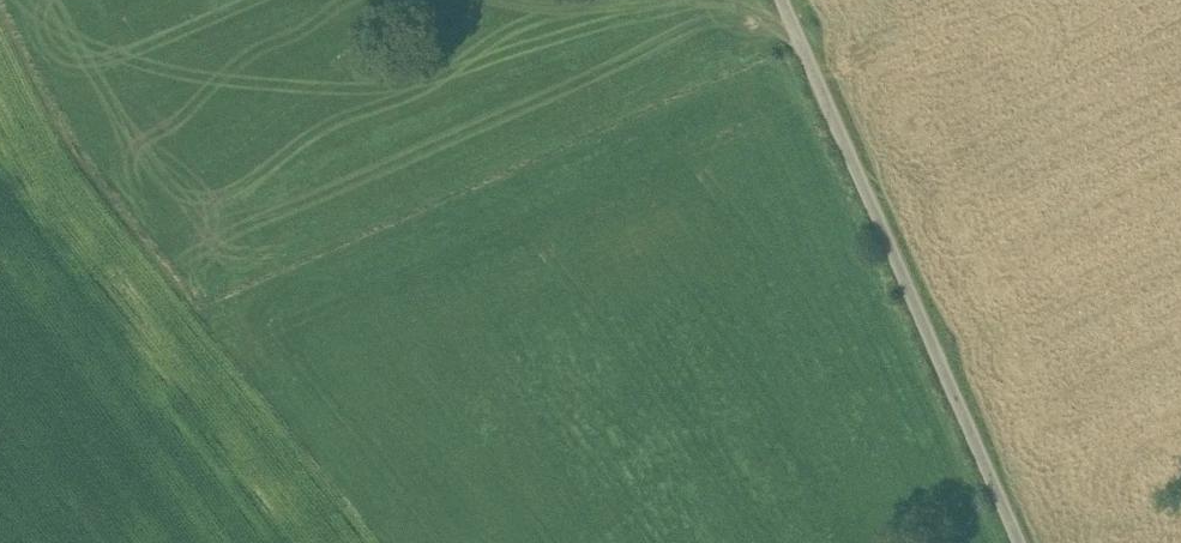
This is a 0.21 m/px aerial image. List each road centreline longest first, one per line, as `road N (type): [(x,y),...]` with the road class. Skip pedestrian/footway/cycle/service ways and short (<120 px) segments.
road 1 (unclassified): [(786,0),(1022,542)]

